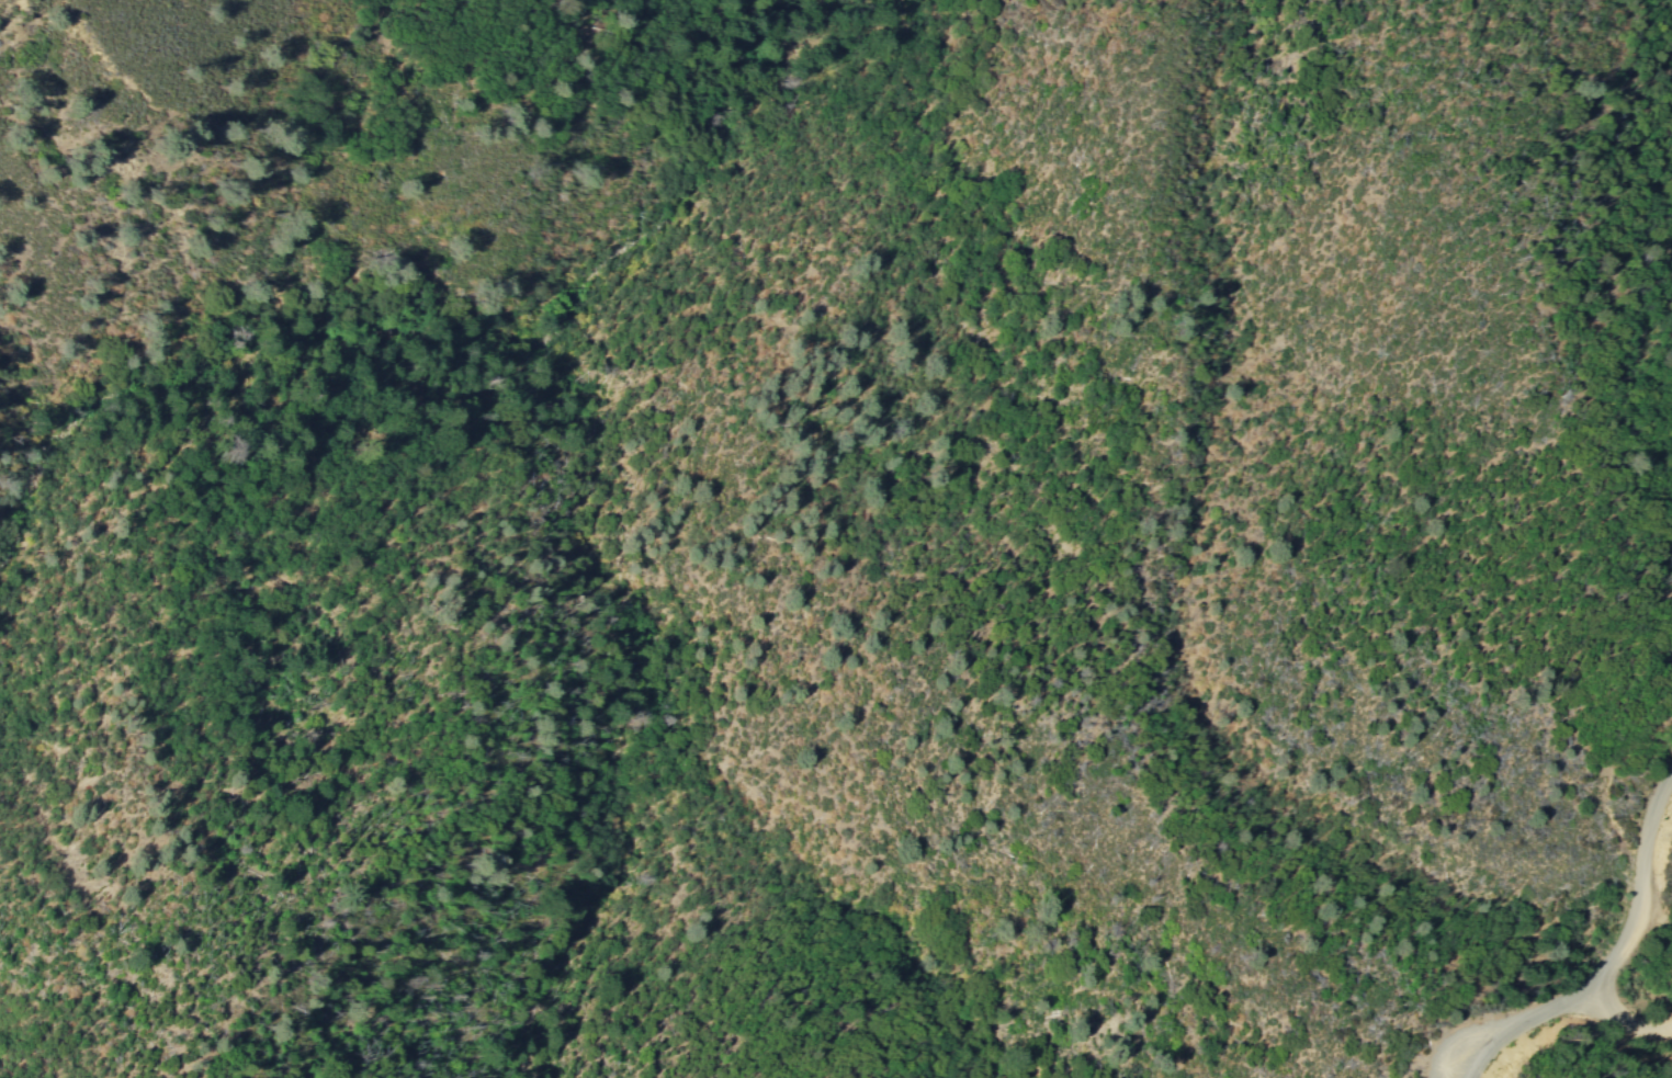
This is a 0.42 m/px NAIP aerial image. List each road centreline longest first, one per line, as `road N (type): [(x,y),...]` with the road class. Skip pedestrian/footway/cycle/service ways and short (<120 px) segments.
road 1 (tertiary): [(1604,987),(1671,785)]
road 2 (residential): [(1483,1077),(1528,1023),(1604,987)]

